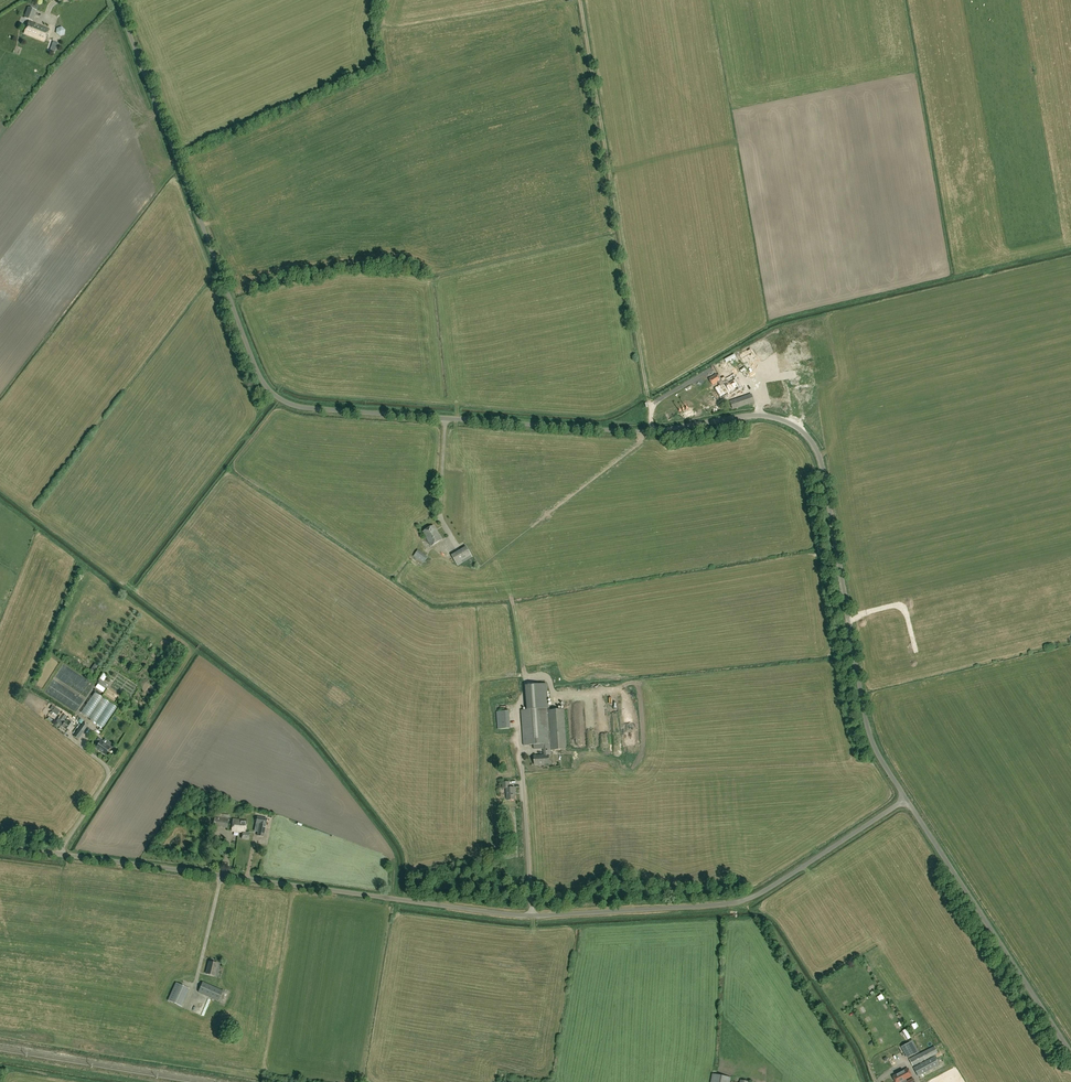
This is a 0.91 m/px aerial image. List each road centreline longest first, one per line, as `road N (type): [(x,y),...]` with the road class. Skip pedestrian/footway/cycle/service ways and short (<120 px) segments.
road 1 (unclassified): [(59,855),(508,914),(715,906),(751,899),(906,799)]
road 2 (unclassified): [(906,799),(868,729),(821,461),(805,433),(766,416),(633,432),(446,419)]
road 3 (unclassified): [(446,419),(304,408),(279,399),(260,380),(117,0)]
road 4 (track): [(580,0),(653,432)]
road 5 (unclassified): [(1070,1053),(906,799)]
road 6 (unclassified): [(70,737),(109,775),(59,855)]

